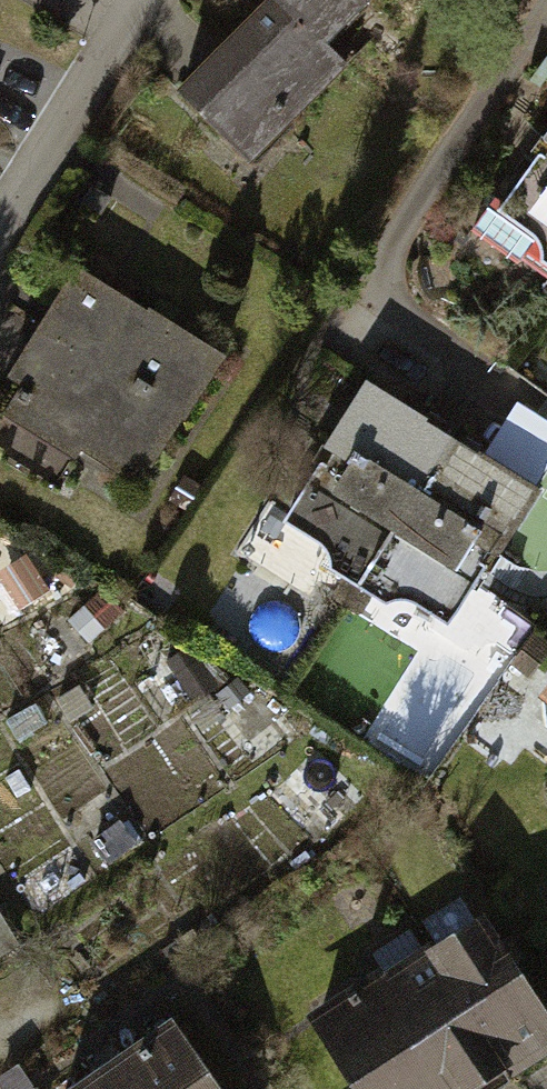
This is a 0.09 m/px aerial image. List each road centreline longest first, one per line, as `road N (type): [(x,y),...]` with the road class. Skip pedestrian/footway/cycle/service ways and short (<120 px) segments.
road 1 (residential): [(155,0),(0,241)]

